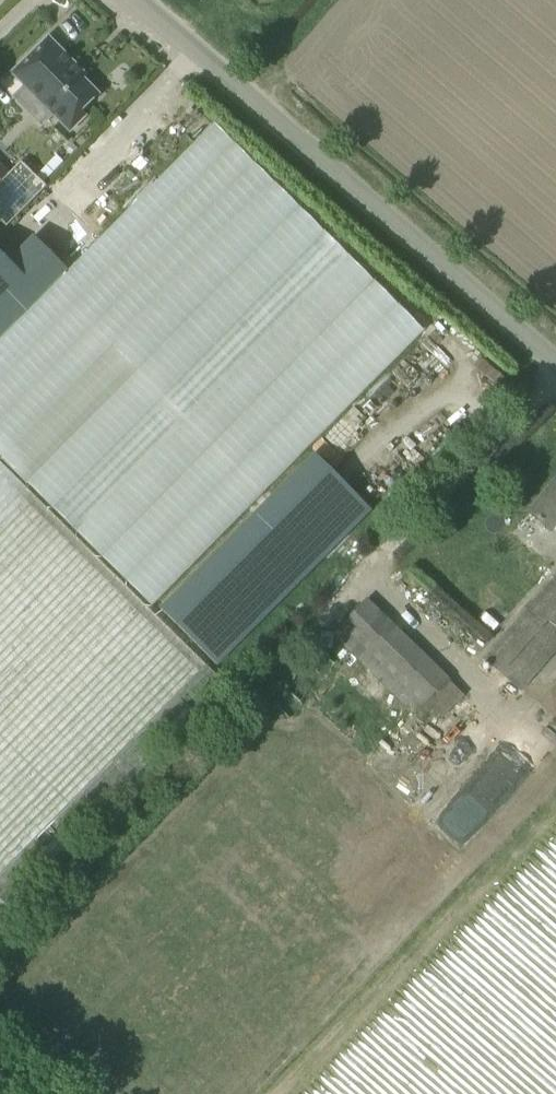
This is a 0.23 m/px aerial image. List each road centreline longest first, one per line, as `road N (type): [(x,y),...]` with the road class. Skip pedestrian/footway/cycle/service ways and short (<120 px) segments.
road 1 (unclassified): [(555,357),(140,0)]

